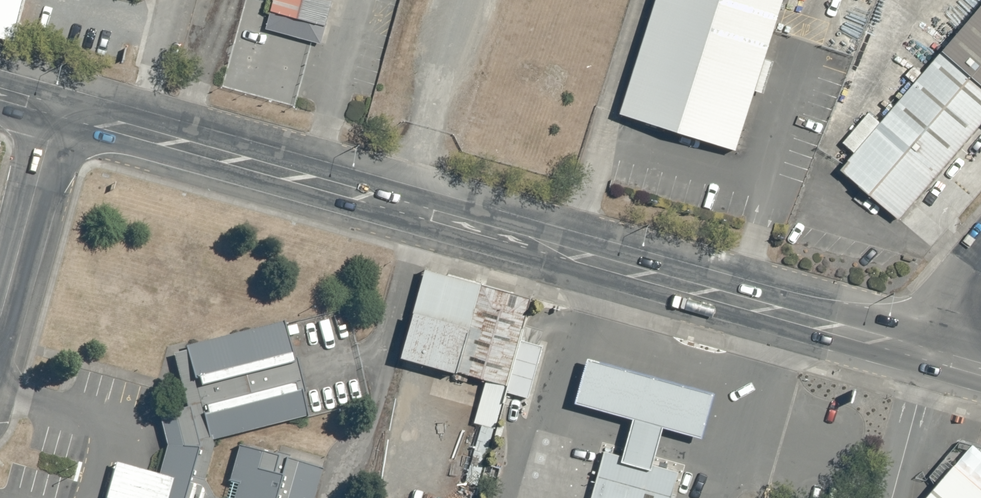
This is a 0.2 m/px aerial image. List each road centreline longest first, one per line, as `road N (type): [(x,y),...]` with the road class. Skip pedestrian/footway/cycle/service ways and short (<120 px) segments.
road 1 (trunk): [(57,109),(931,357)]
road 2 (unclassified): [(0,317),(57,109)]

